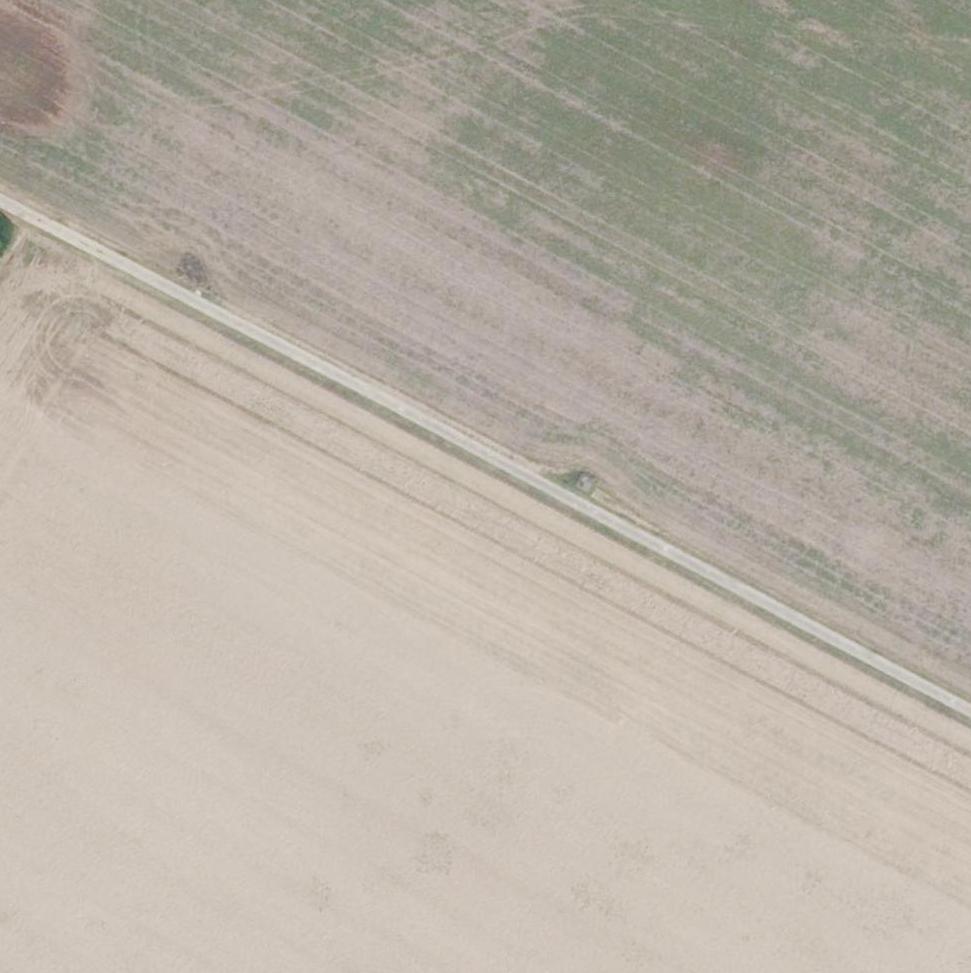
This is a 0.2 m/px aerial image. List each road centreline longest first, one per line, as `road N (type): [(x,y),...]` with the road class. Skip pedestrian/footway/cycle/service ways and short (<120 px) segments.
road 1 (unclassified): [(970,713),(0,201)]

